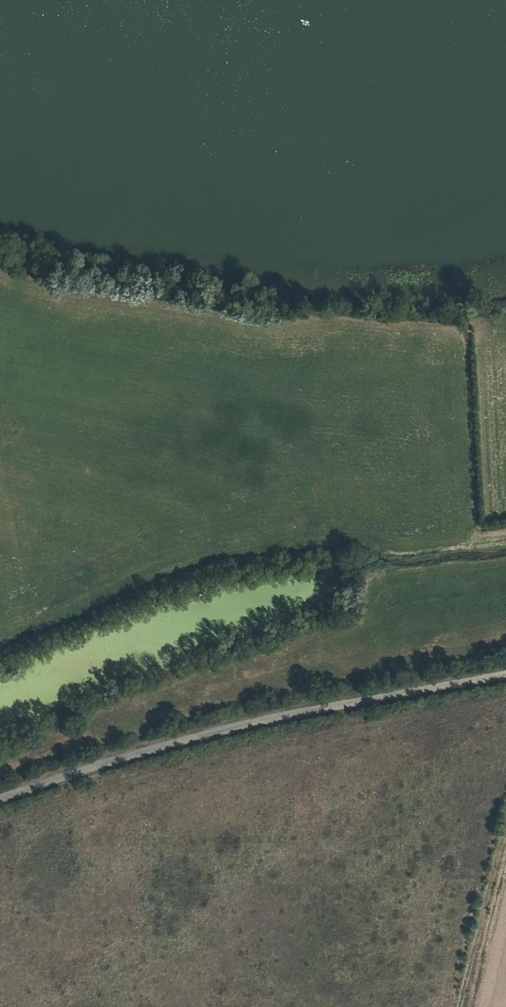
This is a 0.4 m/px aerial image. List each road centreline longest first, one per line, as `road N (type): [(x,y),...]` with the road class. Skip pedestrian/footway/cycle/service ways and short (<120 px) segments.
road 1 (track): [(0,798),(227,728),(505,676)]

